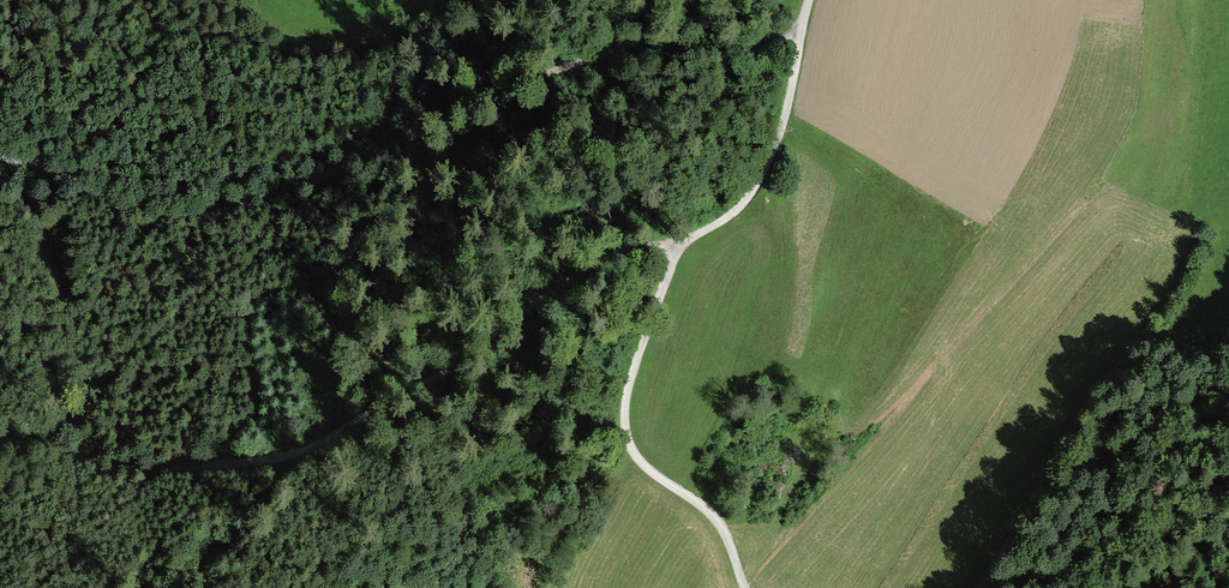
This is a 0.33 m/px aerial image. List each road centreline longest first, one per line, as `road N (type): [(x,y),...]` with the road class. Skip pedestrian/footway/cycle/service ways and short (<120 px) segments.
road 1 (track): [(0,161),(192,220),(245,213),(544,78),(608,62),(724,59),(772,49),(802,30)]
road 2 (track): [(676,244),(535,295),(420,386),(286,460)]
road 3 (track): [(676,244),(632,363),(624,408),(630,444),(651,473),(720,527),(743,587)]
road 4 (track): [(809,0),(778,139),(748,198),(718,225),(676,244)]
road 5 (track): [(286,460),(164,471),(93,468),(0,450)]

